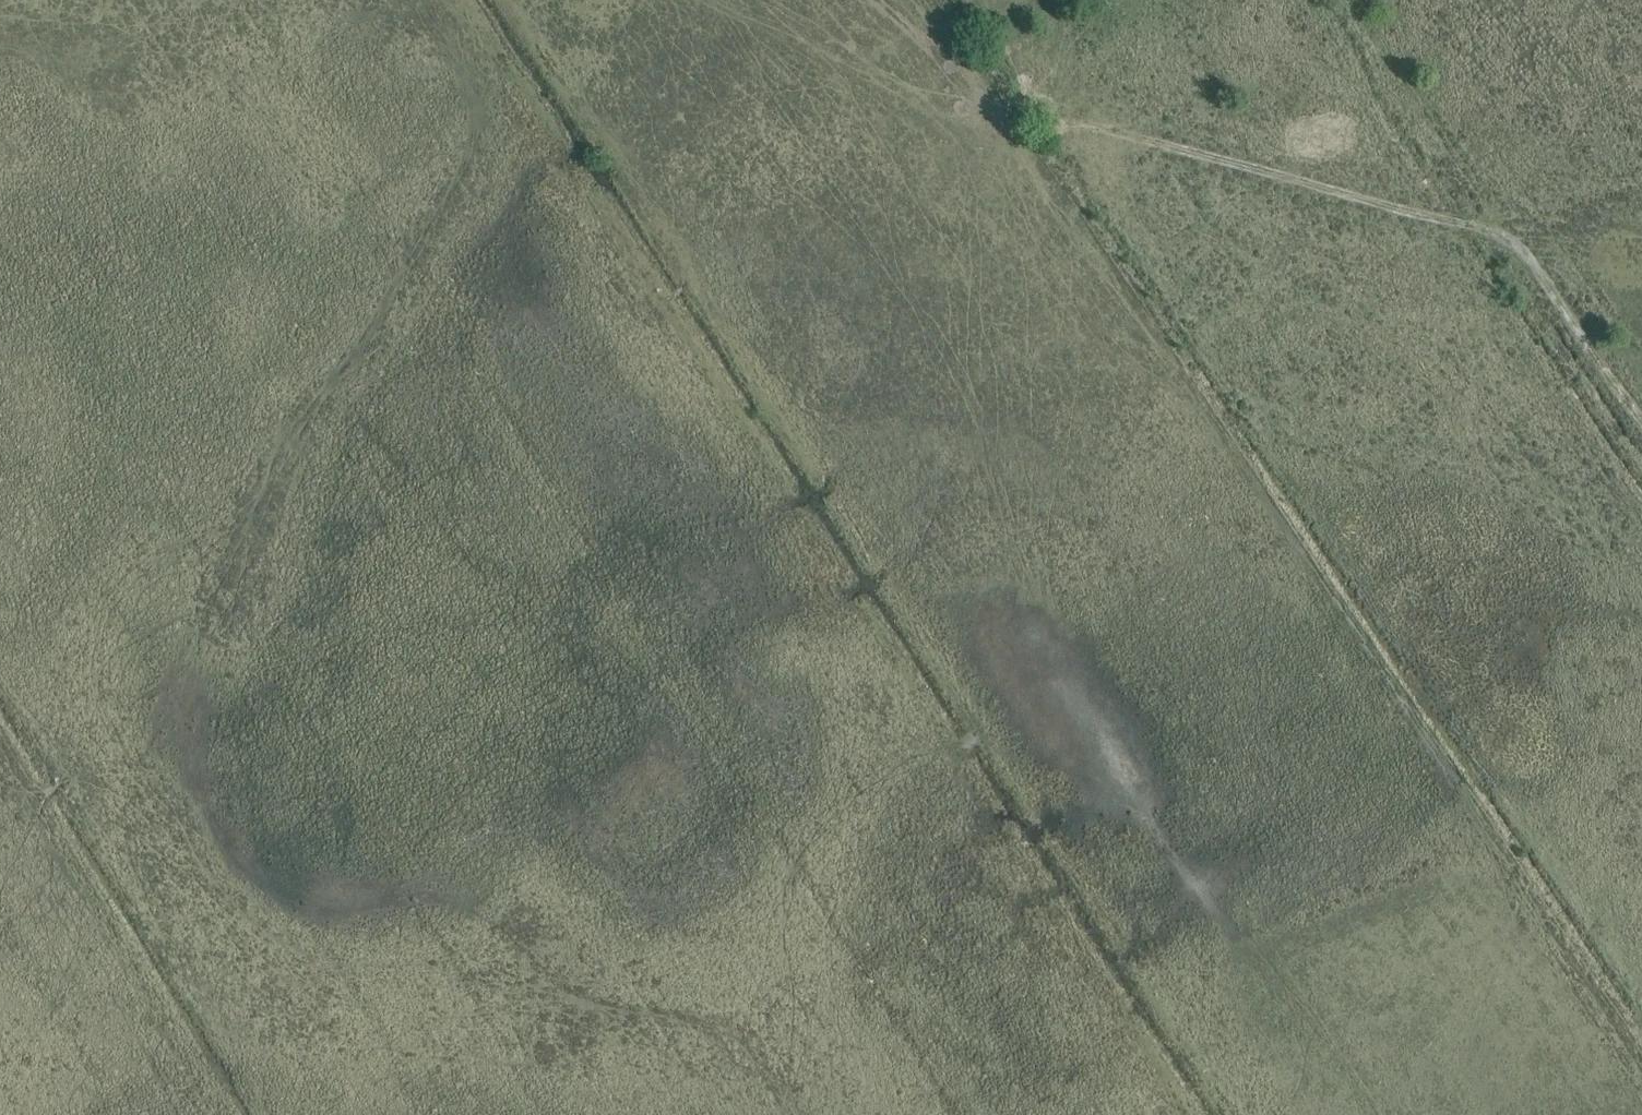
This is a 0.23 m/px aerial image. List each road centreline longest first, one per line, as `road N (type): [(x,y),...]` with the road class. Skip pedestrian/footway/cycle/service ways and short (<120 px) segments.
road 1 (track): [(892,0),(997,95),(1493,231),(1641,450)]
road 2 (track): [(1355,0),(1493,231)]

